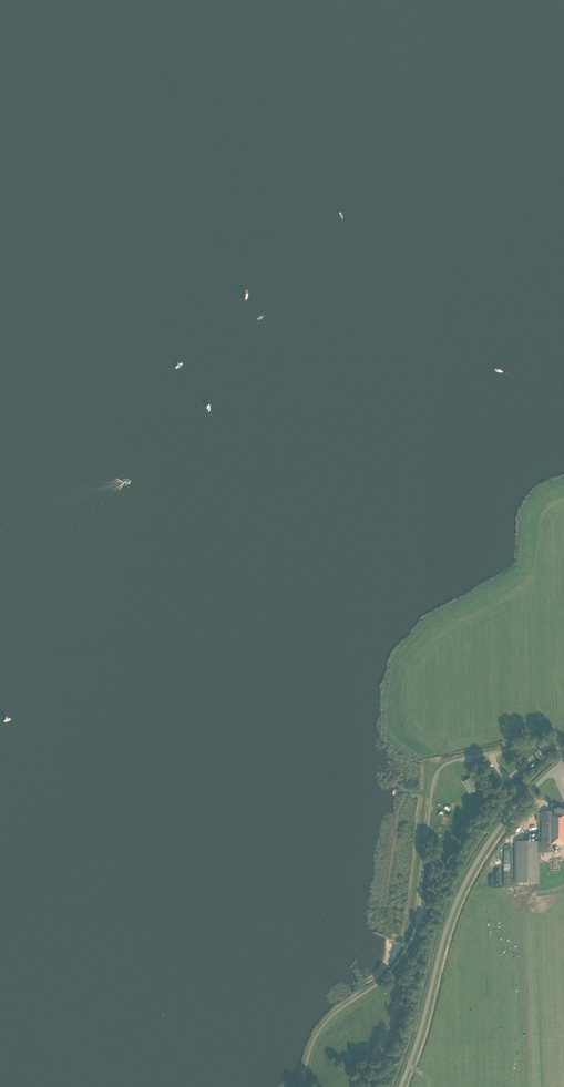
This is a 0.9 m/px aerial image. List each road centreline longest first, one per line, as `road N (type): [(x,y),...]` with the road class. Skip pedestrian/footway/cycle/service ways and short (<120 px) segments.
road 1 (unclassified): [(400,1086),(468,878),(516,807),(563,762)]
road 2 (track): [(563,887),(525,897),(531,1086)]

